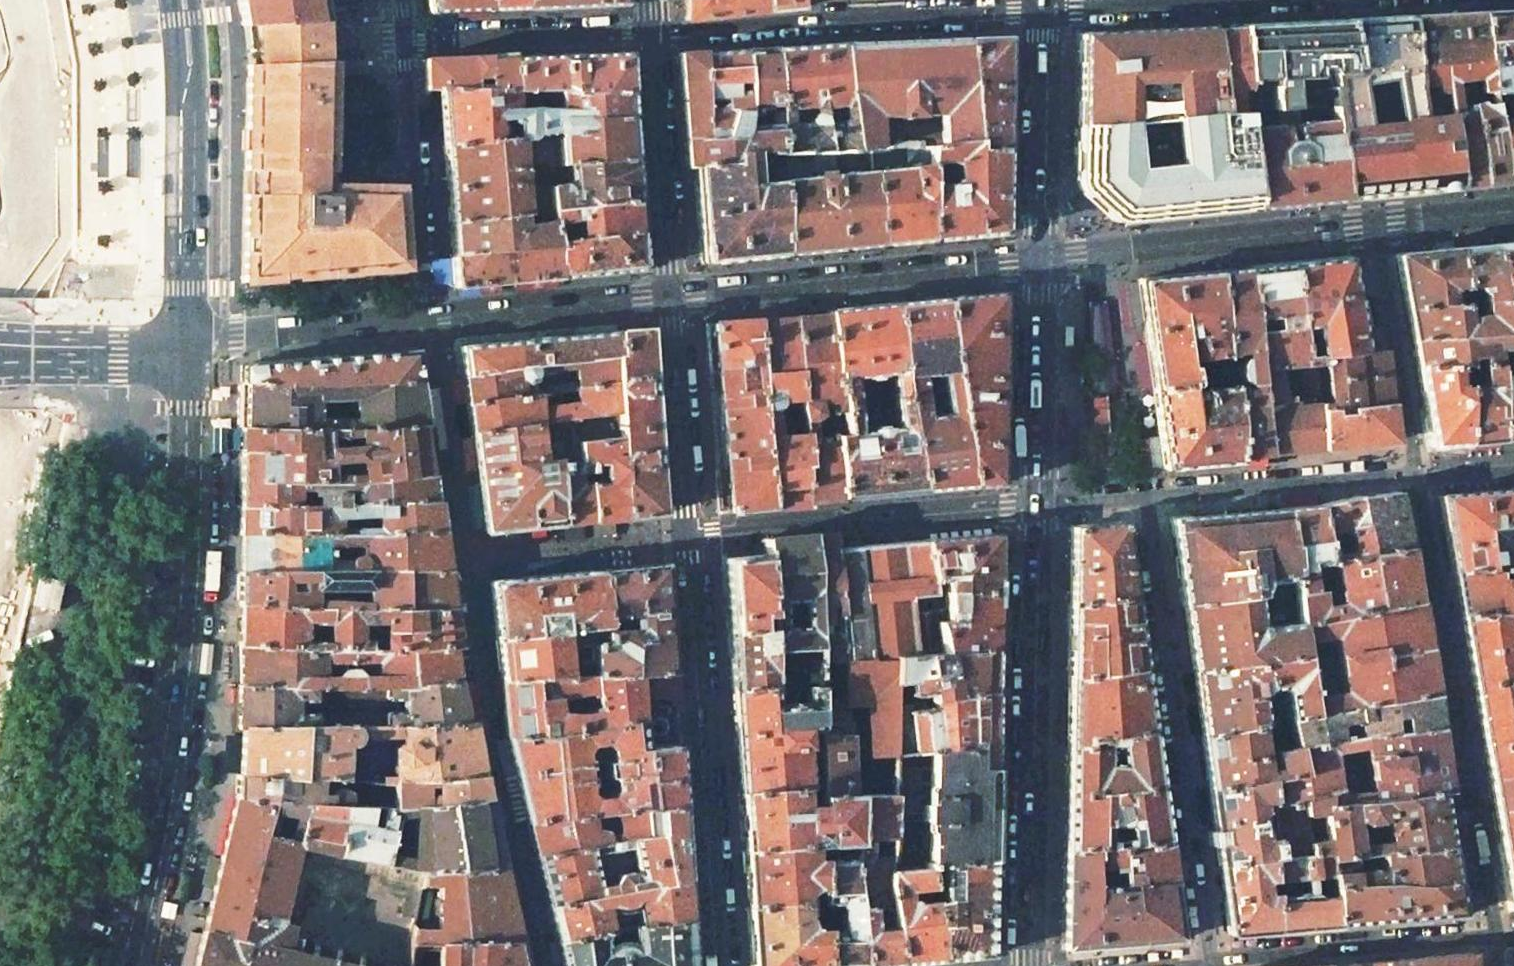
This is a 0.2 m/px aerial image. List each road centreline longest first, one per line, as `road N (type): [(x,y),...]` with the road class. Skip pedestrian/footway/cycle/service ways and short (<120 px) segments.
road 1 (primary): [(183,352),(165,736),(122,965)]
road 2 (residential): [(183,352),(675,293)]
road 3 (residential): [(1495,939),(1415,471)]
road 4 (residential): [(1143,495),(1211,962)]
road 5 (residential): [(1021,965),(1030,505)]
road 6 (residential): [(686,534),(714,965)]
road 7 (residential): [(649,35),(1039,11)]
road 8 (residential): [(675,293),(1035,256)]
road 9 (residential): [(1030,505),(686,534)]
road 10 (residential): [(1035,256),(1373,222)]
road 11 (primary): [(186,51),(183,352)]
road 12 (residential): [(1495,939),(1211,962)]
road 13 (residential): [(1143,495),(1415,471)]
road 14 (residential): [(649,35),(675,293)]
road 15 (residential): [(1415,471),(1373,222)]
road 16 (residential): [(1030,505),(1035,256)]
road 17 (residential): [(1035,256),(1039,11)]
road 18 (residential): [(649,35),(406,42)]
road 19 (residential): [(675,293),(686,534)]
road 20 (residential): [(1039,11),(1271,0)]
road 21 (residential): [(406,42),(186,51)]
road 22 (residential): [(1373,222),(1513,207)]
road 23 (primary): [(59,354),(183,352)]

